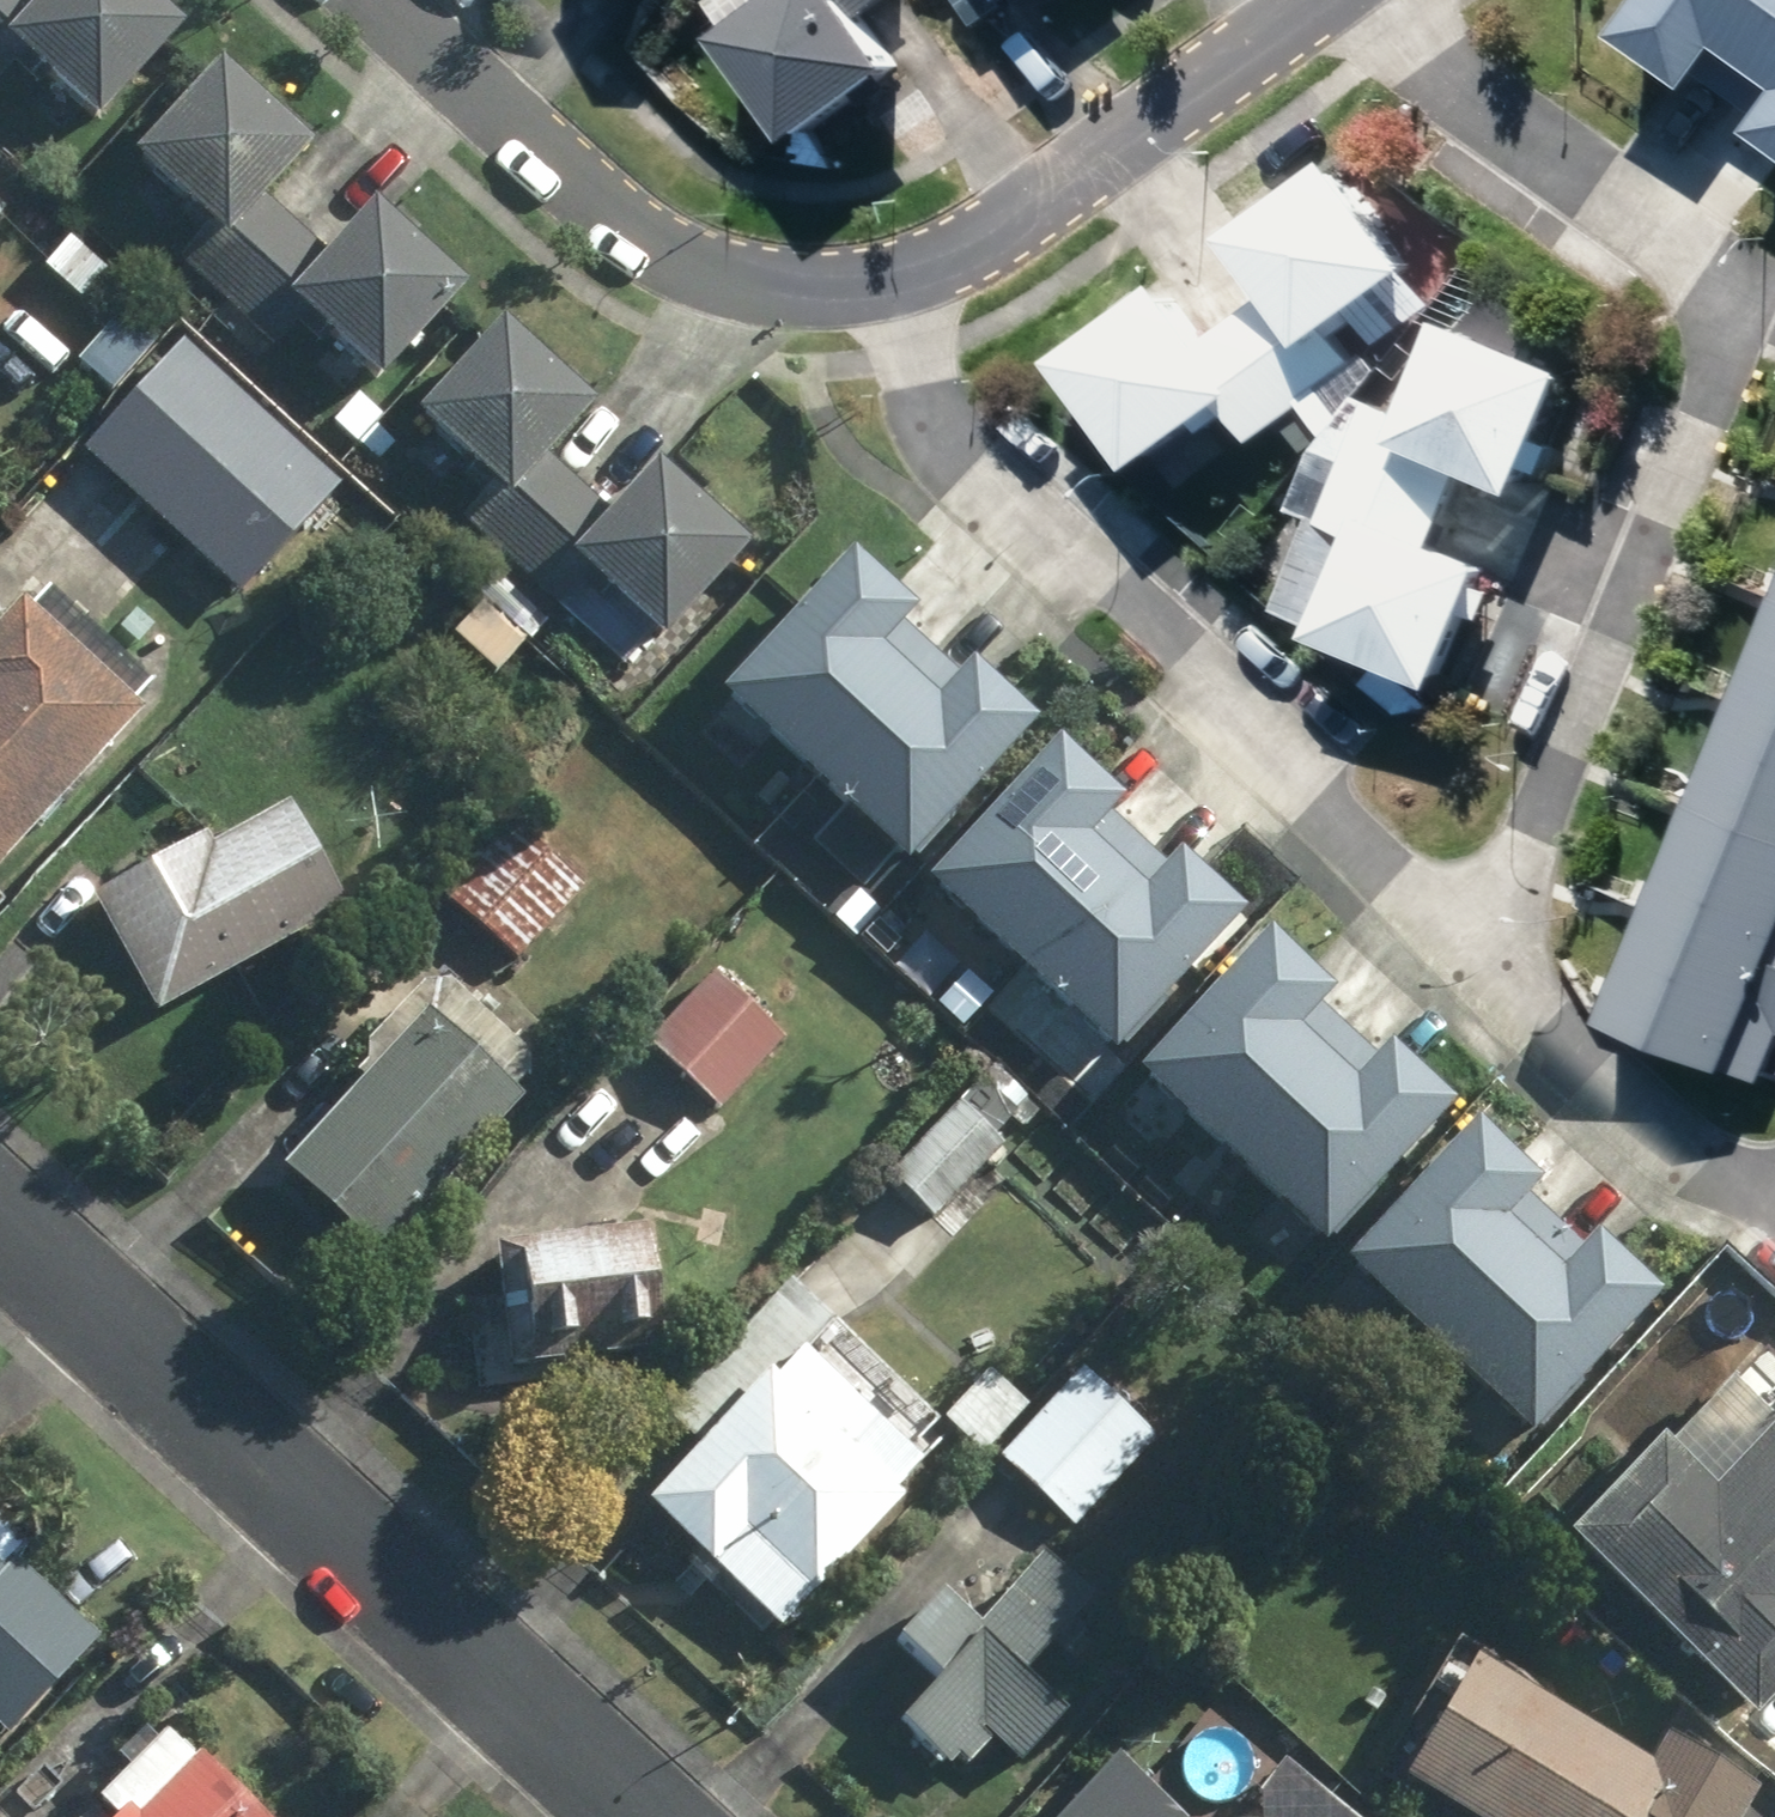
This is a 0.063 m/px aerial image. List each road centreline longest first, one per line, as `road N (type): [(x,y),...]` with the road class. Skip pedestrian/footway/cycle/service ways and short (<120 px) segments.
road 1 (residential): [(1394,0),(1495,115),(1718,290),(1728,326),(1722,361),(1530,839),(1469,952)]
road 2 (residential): [(1469,952),(969,473),(938,418),(890,277)]
road 3 (residential): [(0,1219),(649,1816)]
road 4 (residential): [(890,277),(793,282),(694,264),(644,241),(377,0)]
road 5 (residential): [(1319,0),(954,255),(890,277)]
road 6 (residential): [(1469,952),(1706,1171),(1754,1197),(1774,1198)]

